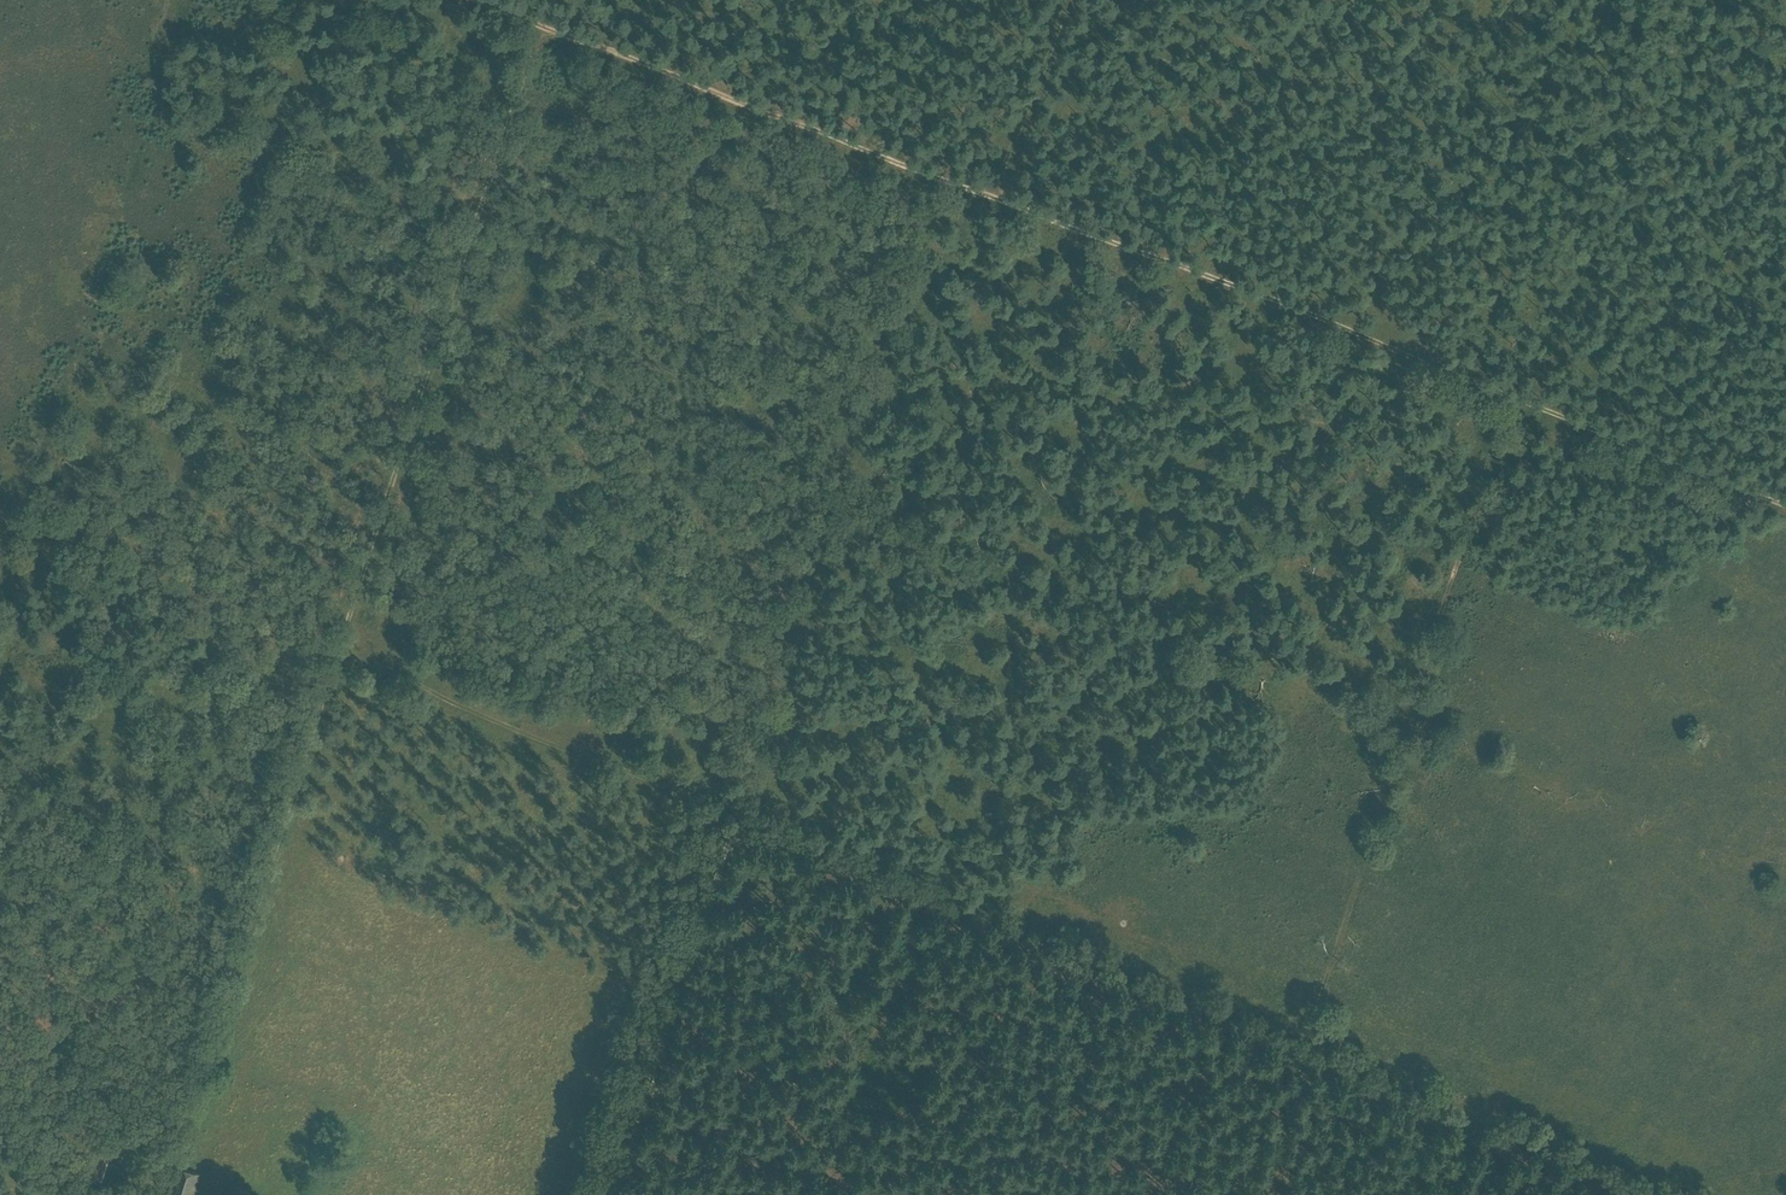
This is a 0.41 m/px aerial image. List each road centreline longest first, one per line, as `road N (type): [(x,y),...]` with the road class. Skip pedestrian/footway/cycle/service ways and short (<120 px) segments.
road 1 (track): [(1785,506),(1295,306),(477,0)]
road 2 (track): [(0,520),(526,735),(750,816)]
road 3 (track): [(1581,0),(1459,377)]

